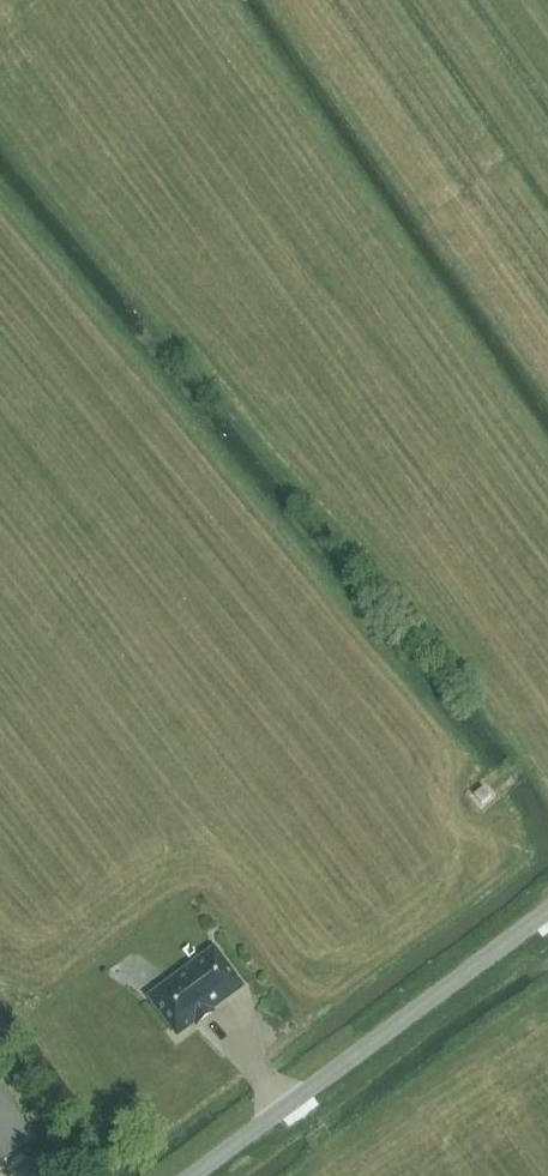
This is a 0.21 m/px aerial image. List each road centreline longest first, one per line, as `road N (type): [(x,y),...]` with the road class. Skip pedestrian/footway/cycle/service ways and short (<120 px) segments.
road 1 (unclassified): [(547,920),(202,1175)]

